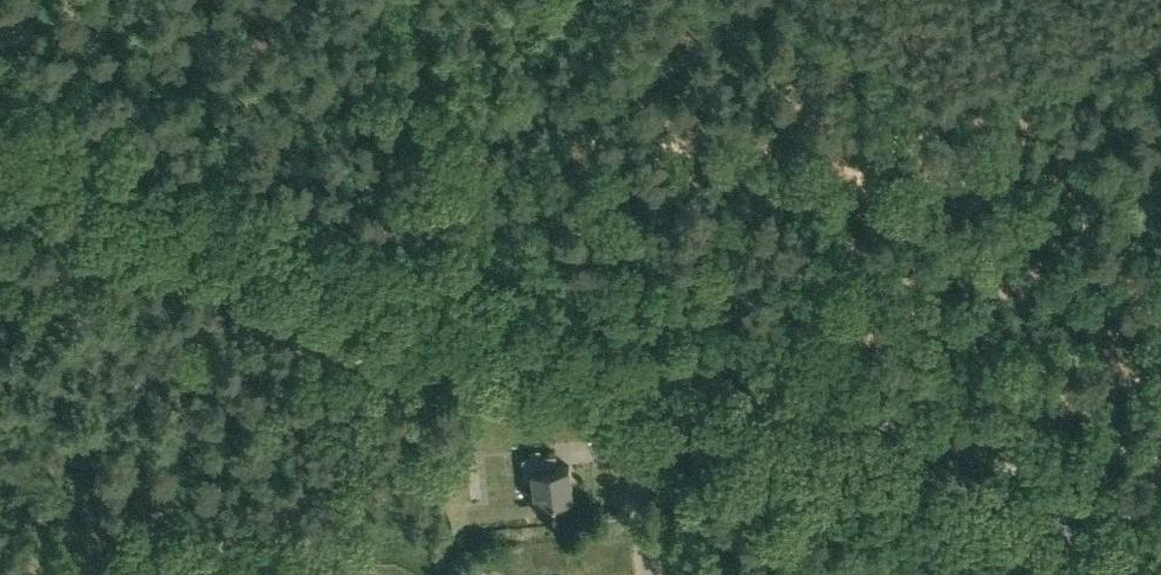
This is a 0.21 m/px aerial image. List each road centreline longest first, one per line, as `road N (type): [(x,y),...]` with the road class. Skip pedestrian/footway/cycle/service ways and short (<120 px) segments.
road 1 (unclassified): [(1160,567),(0,131)]

